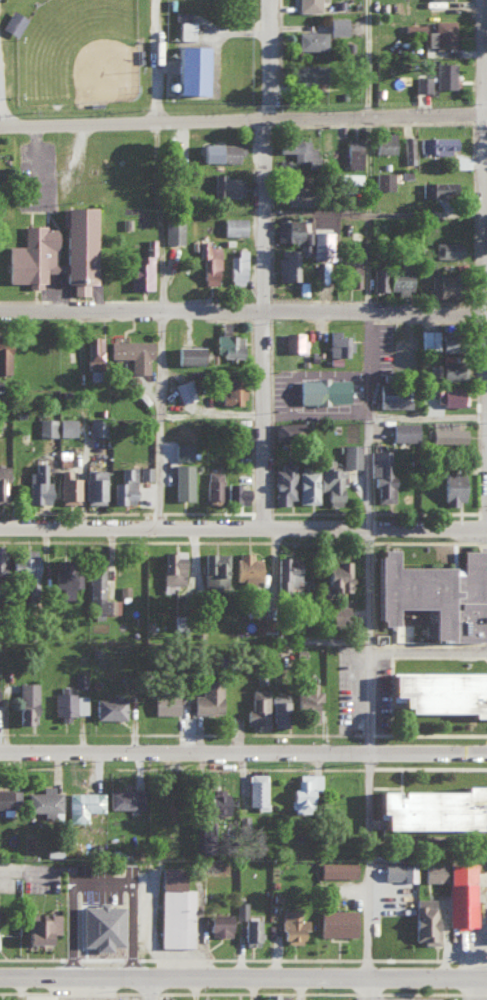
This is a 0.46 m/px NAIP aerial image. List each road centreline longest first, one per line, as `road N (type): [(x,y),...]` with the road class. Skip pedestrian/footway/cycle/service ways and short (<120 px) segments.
road 1 (residential): [(275,531),(278,0)]
road 2 (residential): [(486,116),(0,132)]
road 3 (residential): [(486,310),(0,313)]
road 4 (primary): [(0,974),(486,975)]
road 5 (residential): [(486,754),(0,753)]
road 6 (residential): [(486,531),(0,531)]

